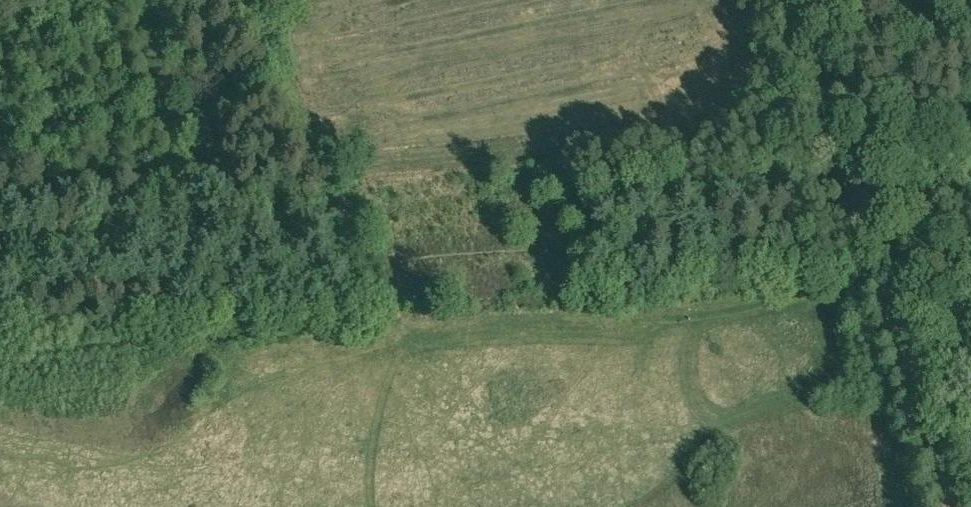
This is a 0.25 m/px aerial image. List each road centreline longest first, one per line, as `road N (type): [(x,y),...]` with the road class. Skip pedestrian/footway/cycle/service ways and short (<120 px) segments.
road 1 (tertiary): [(947,506),(941,449),(787,0)]

